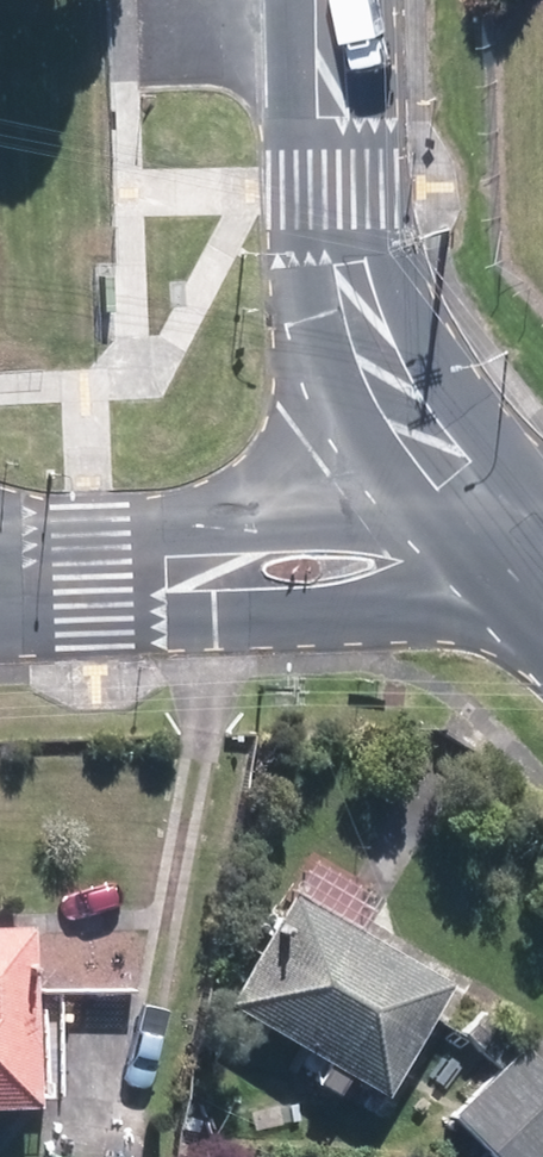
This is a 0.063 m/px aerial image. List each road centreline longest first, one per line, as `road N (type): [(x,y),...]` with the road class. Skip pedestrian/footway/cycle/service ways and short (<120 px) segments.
road 1 (residential): [(434,439),(384,371),(351,274),(338,188),(331,0)]
road 2 (tertiary): [(542,620),(213,623),(93,579)]
road 3 (tertiary): [(93,579),(196,526),(333,491),(434,439)]
road 4 (secondary): [(542,581),(434,439)]

